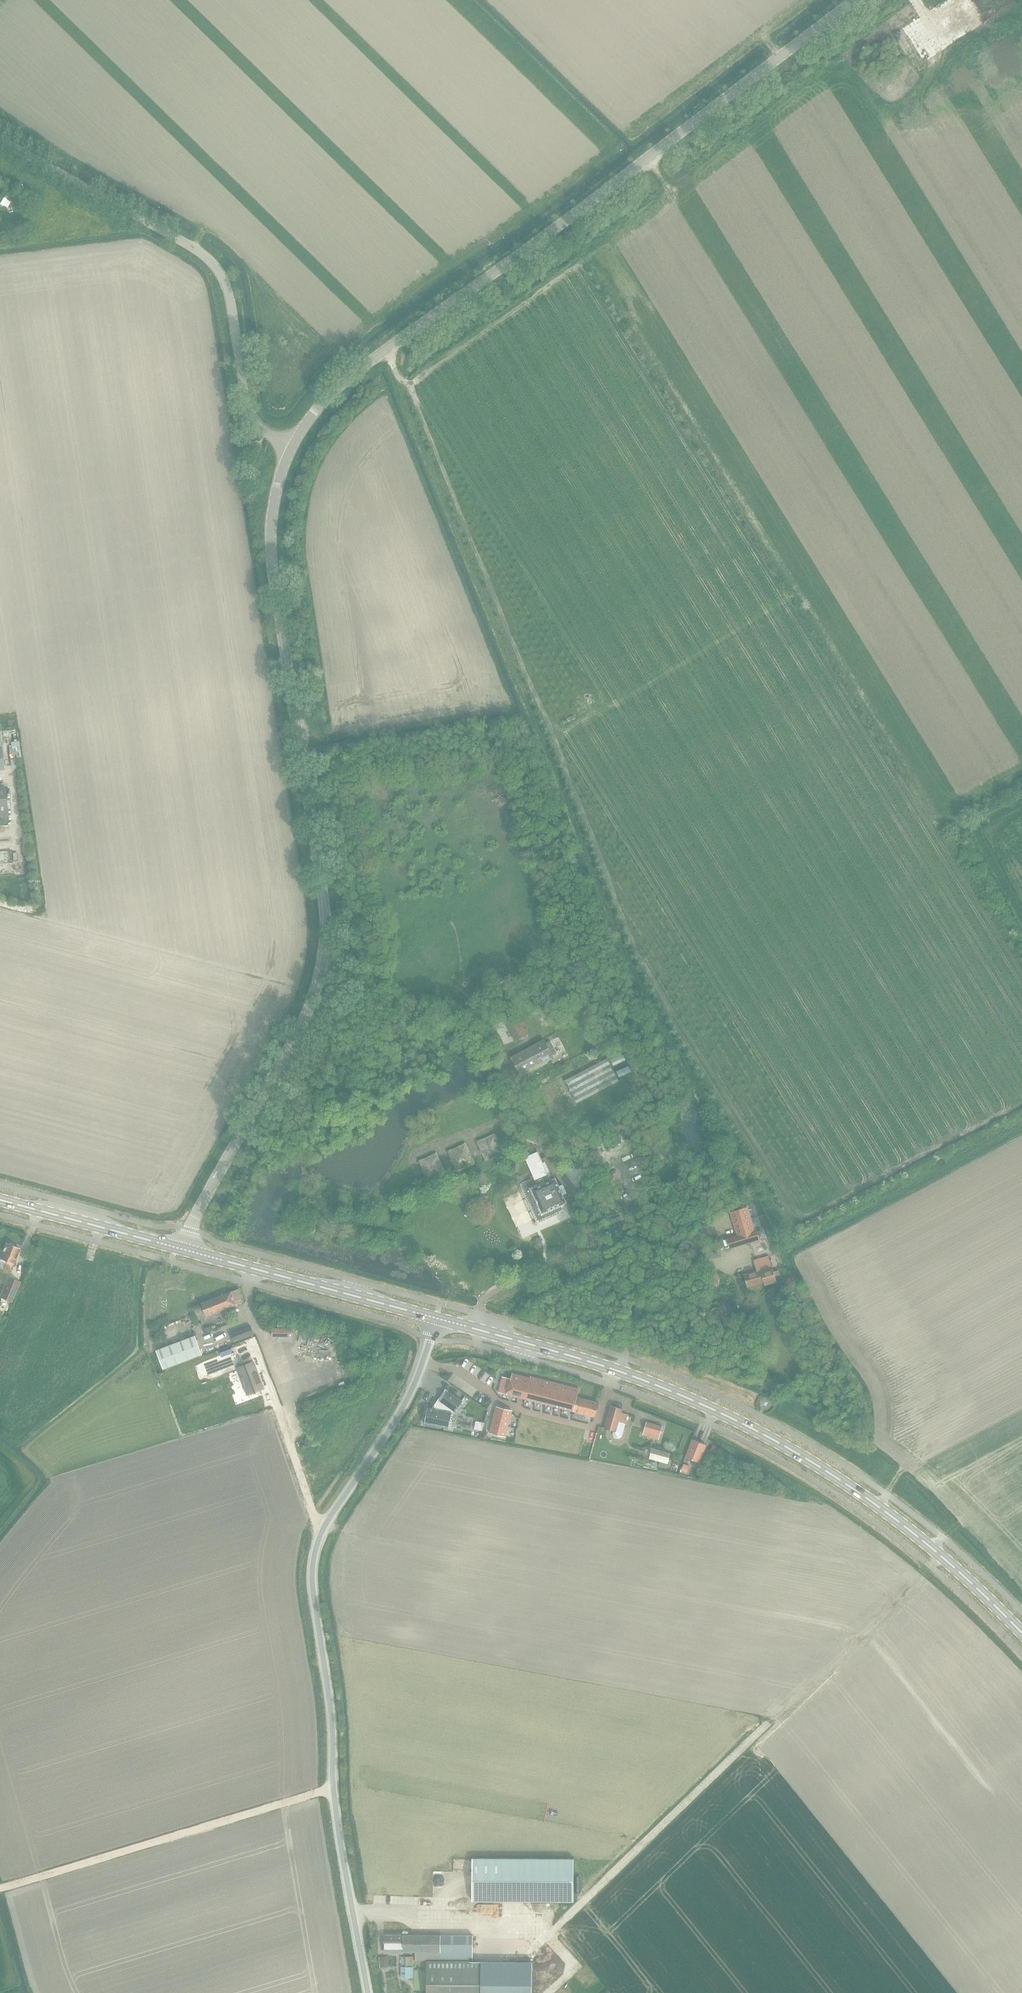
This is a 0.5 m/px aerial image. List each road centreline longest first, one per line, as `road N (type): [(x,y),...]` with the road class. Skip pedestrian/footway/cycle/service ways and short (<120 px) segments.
road 1 (tertiary): [(177,1246),(301,1025),(327,922),(272,623),(268,520),(287,447)]
road 2 (tertiary): [(287,447),(356,369),(850,0)]
road 3 (unclassified): [(366,1992),(332,1790),(312,1570),(331,1515),(406,1399),(436,1318)]
road 4 (secondary): [(436,1318),(618,1370),(771,1437),(889,1513),(1021,1634)]
road 5 (tertiary): [(287,447),(255,425),(216,266),(0,138)]
road 6 (secondary): [(177,1246),(436,1318)]
road 7 (secondary): [(0,1197),(177,1246)]

